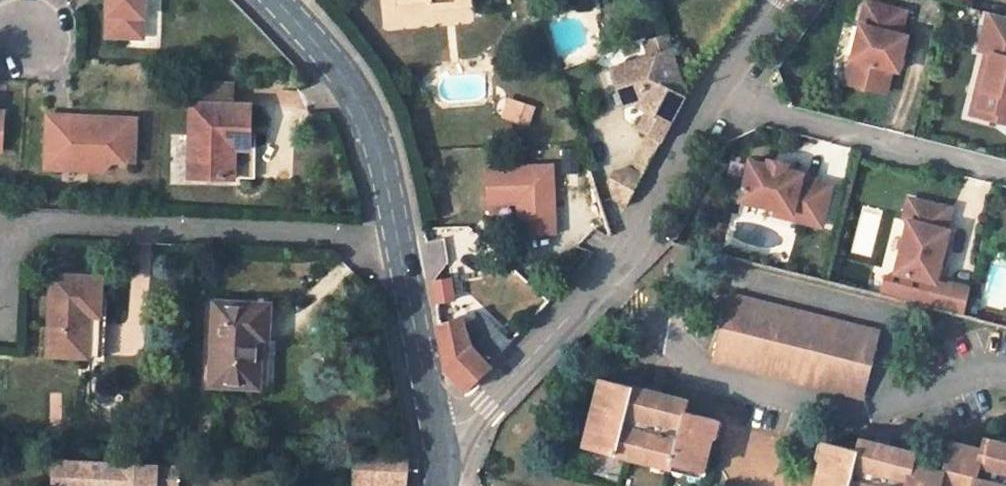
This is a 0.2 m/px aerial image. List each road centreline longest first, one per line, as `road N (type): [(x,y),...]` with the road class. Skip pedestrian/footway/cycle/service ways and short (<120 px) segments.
road 1 (residential): [(1005,373),(988,369),(863,410),(698,368),(604,274)]
road 2 (residential): [(398,239),(3,221),(0,253)]
road 3 (residential): [(707,98),(1005,171)]
road 4 (unclassified): [(398,239),(383,162),(355,95),(272,0)]
road 5 (unclassified): [(436,427),(470,419),(604,274)]
road 6 (unclassified): [(604,274),(635,238),(707,98)]
road 7 (unclassified): [(436,427),(398,239)]
road 8 (unclassified): [(707,98),(778,0)]

